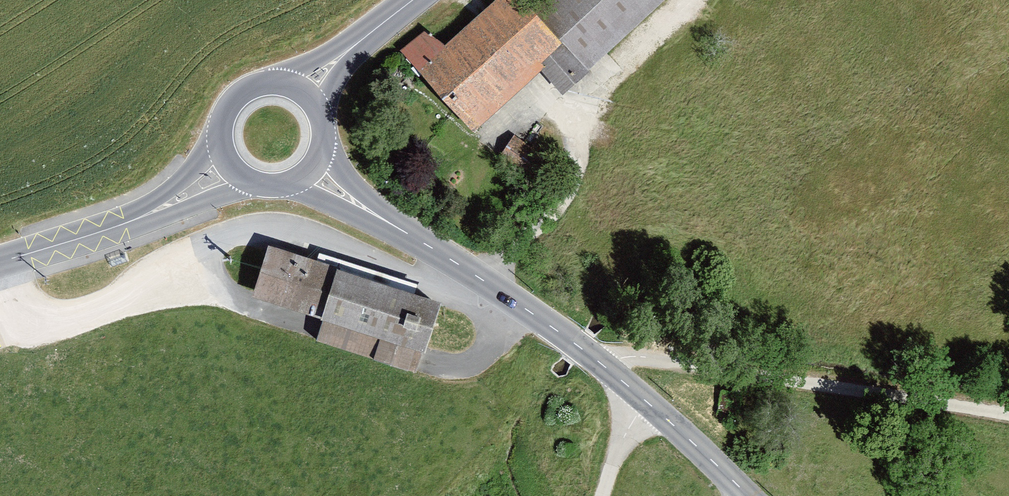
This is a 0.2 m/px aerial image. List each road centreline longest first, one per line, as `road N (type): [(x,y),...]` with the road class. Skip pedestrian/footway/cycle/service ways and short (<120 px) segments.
road 1 (track): [(582,348),(1008,413)]
road 2 (tertiary): [(310,169),(484,280),(639,394)]
road 3 (tertiary): [(0,262),(142,217),(229,162)]
road 4 (tertiary): [(639,394),(750,495)]
road 5 (tertiary): [(303,89),(261,81),(236,95),(222,120),(229,162)]
road 6 (tertiary): [(411,0),(303,89)]

